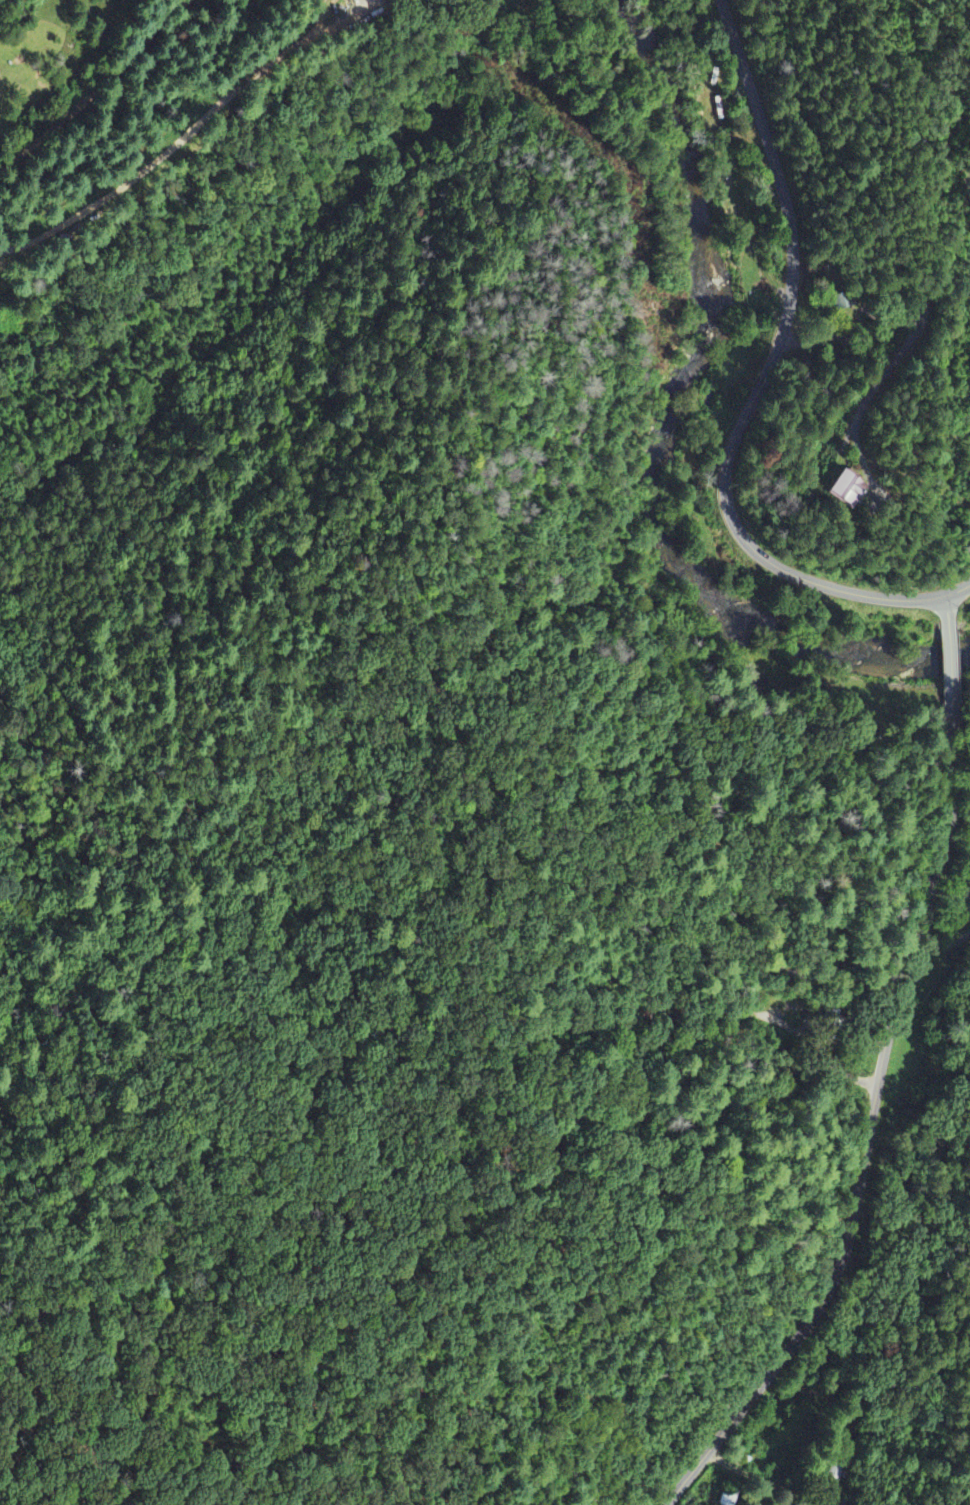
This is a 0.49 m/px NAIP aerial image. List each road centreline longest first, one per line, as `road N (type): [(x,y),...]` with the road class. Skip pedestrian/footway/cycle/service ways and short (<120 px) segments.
road 1 (tertiary): [(955,745),(952,817),(898,995),(838,1272),(782,1362),(666,1504)]
road 2 (secondary): [(721,0),(786,200),(794,276),(779,344),(727,461),(730,516),(776,565),(826,585),(922,599),(969,583)]
road 3 (tertiary): [(946,611),(955,745)]

